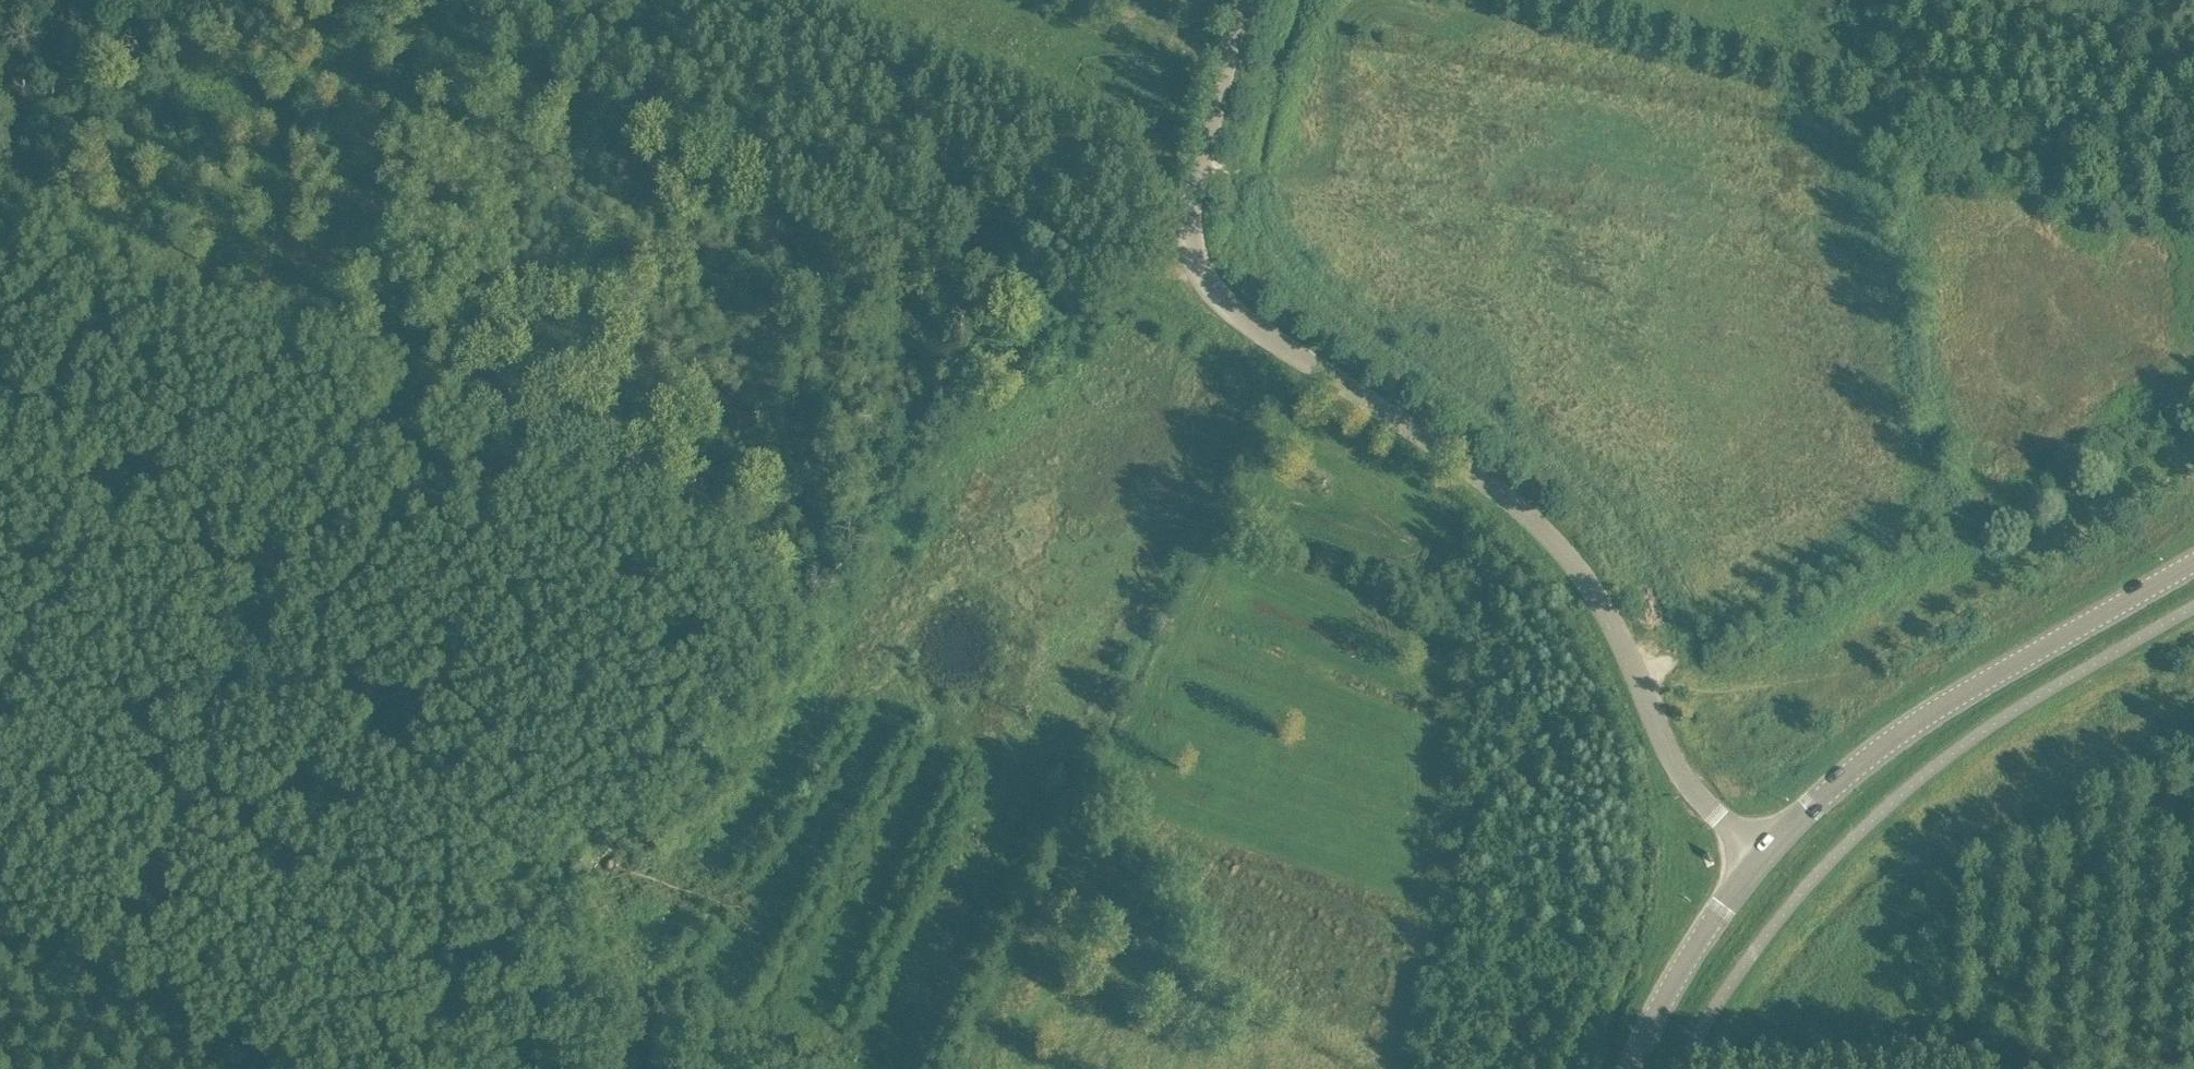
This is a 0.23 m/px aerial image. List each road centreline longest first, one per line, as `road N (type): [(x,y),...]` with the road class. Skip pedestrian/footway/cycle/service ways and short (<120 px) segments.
road 1 (unclassified): [(1741,880),(1614,636),(1545,539),(1506,500),(1207,292),(1191,245),(1191,165),(1236,0)]
road 2 (tertiary): [(1741,880),(1809,810),(1979,683),(2193,564)]
road 3 (tertiary): [(1633,1068),(1680,968),(1741,880)]

